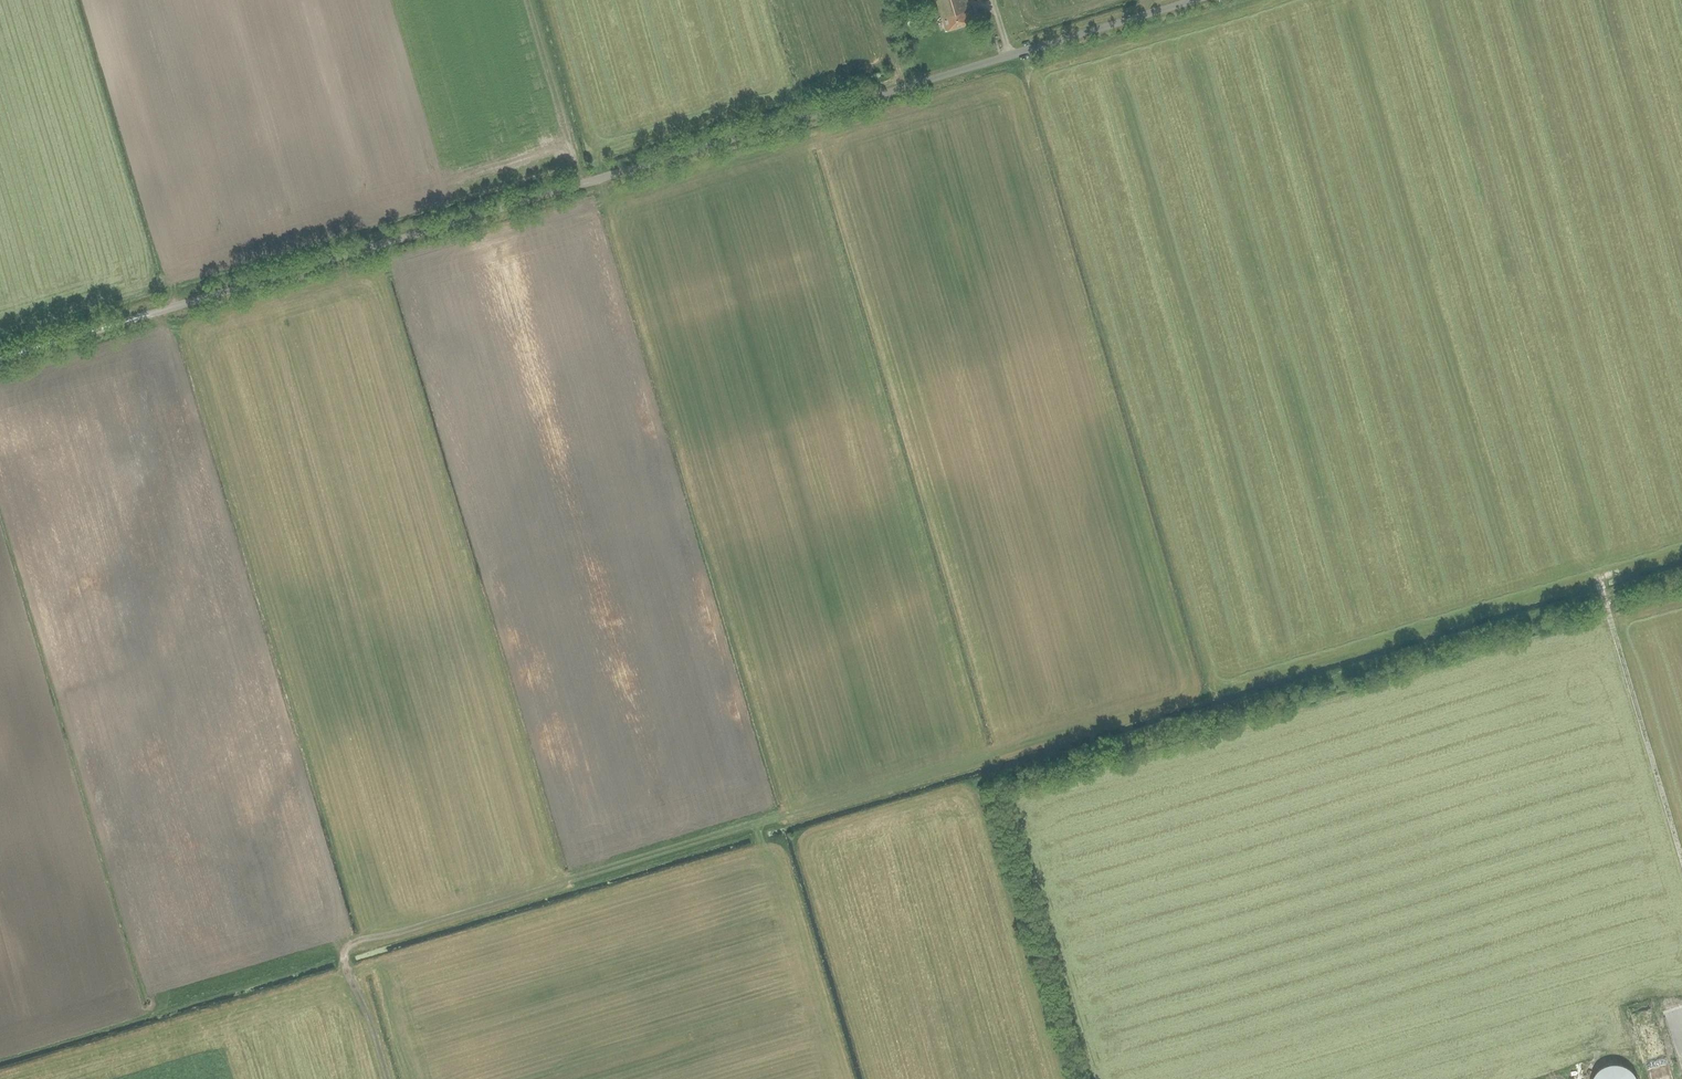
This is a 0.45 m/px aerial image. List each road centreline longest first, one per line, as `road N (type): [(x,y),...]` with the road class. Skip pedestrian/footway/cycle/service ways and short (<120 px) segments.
road 1 (unclassified): [(0,358),(1193,0)]

